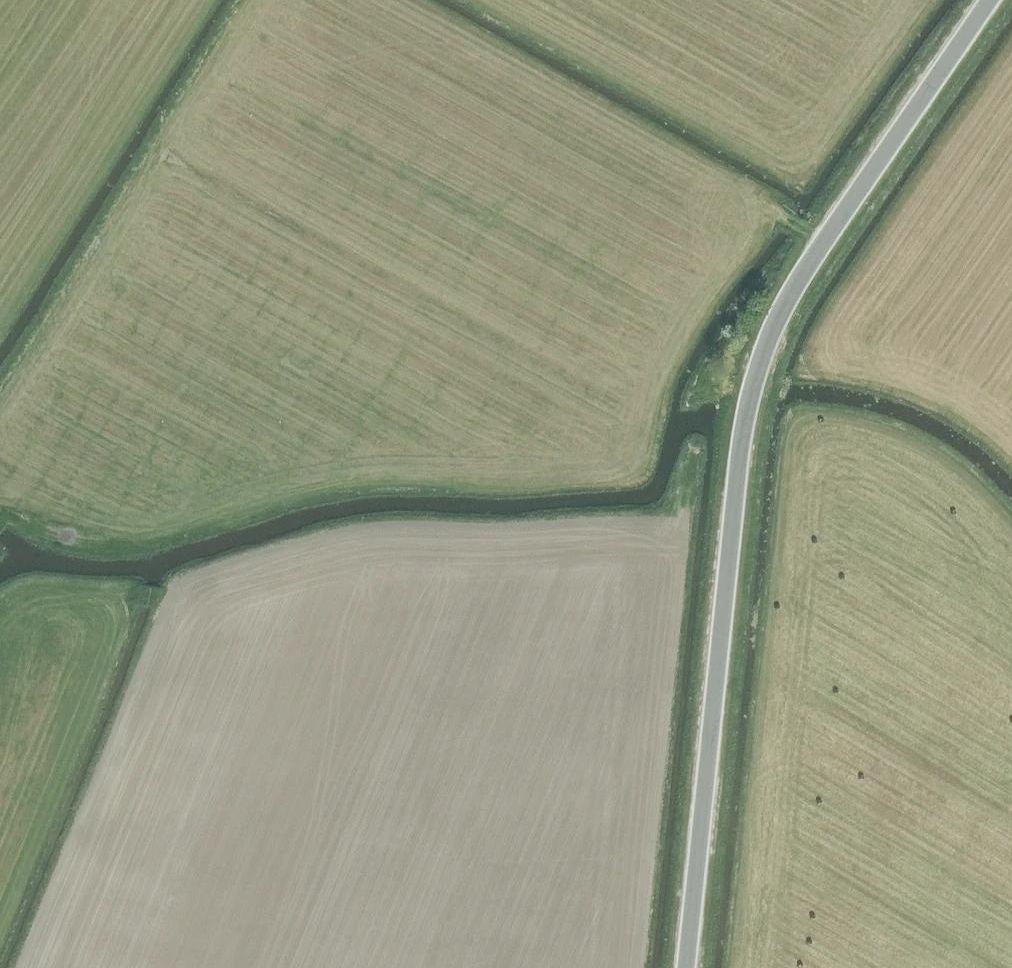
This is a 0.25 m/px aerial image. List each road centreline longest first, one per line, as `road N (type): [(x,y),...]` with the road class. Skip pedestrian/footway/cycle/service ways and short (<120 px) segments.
road 1 (tertiary): [(686,967),(738,468),(757,367),(802,273),(989,0)]

